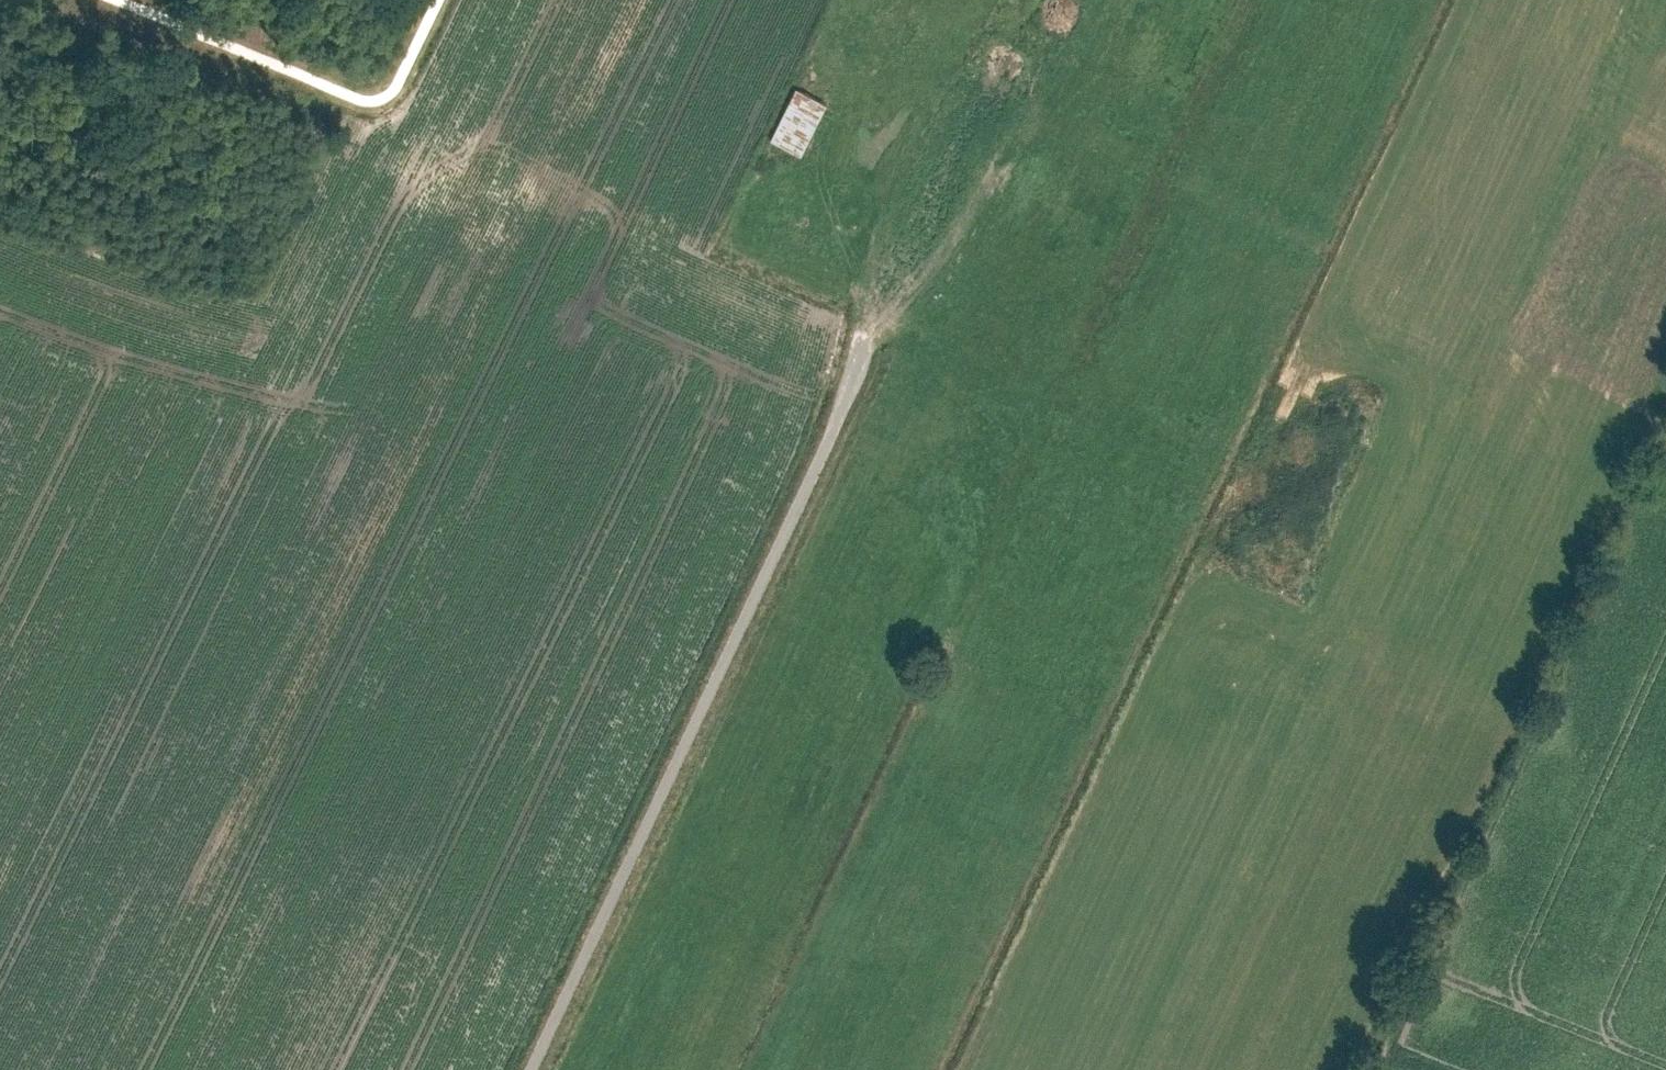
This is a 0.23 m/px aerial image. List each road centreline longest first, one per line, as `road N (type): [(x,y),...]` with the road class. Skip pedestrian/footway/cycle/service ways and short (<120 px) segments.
road 1 (unclassified): [(532,1069),(843,397),(834,340),(802,306),(549,185)]

